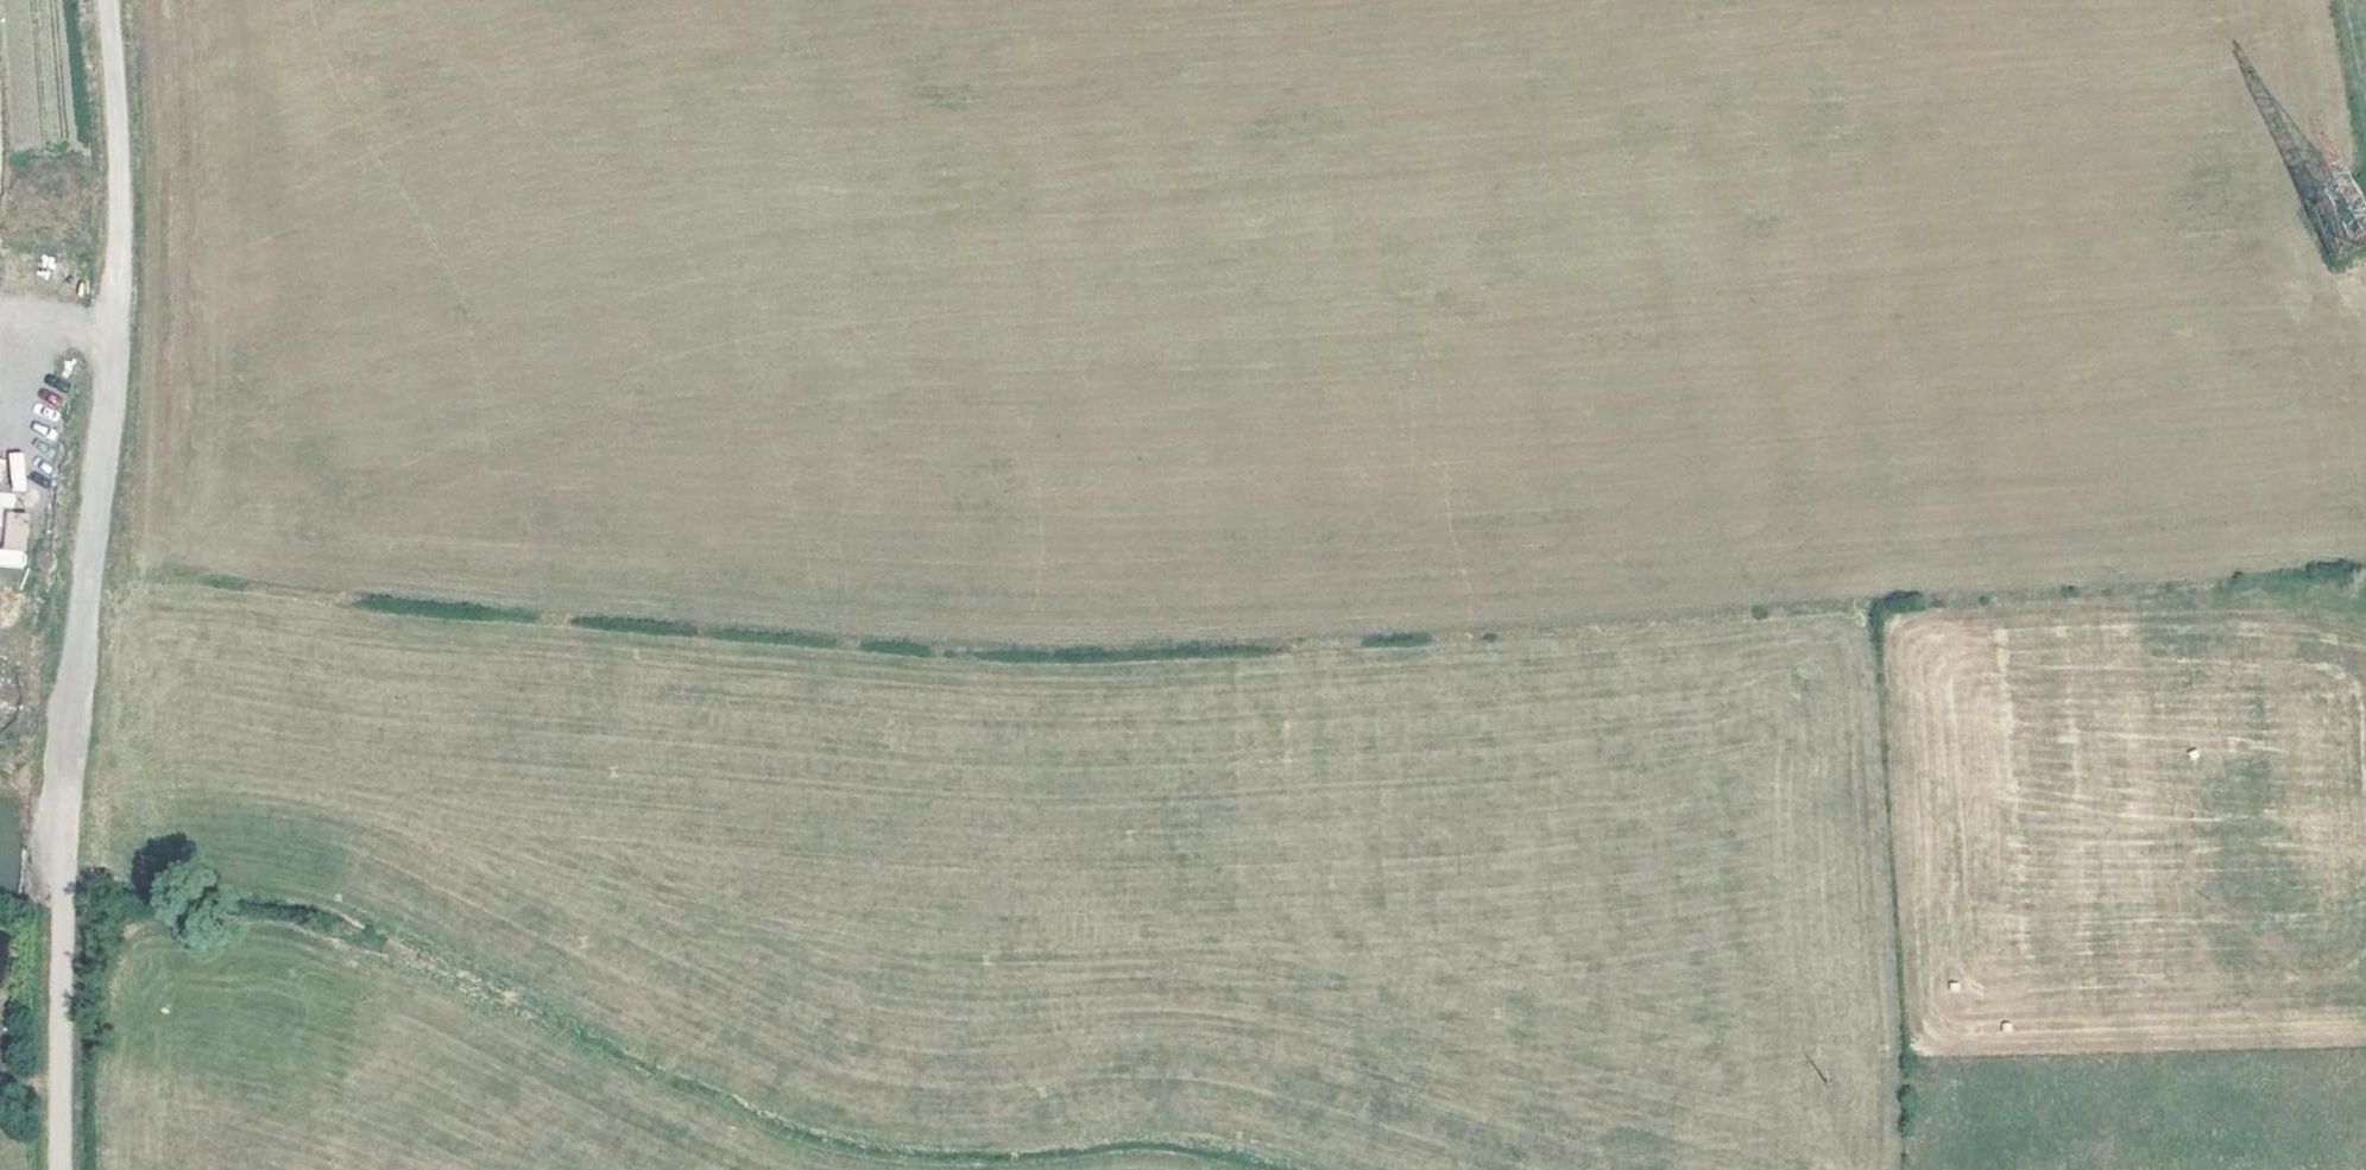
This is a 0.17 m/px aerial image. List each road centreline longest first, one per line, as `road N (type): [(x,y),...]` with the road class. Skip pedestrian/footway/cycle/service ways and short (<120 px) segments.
road 1 (residential): [(113,306),(61,927),(59,1169)]
road 2 (track): [(113,306),(121,203),(106,0)]

